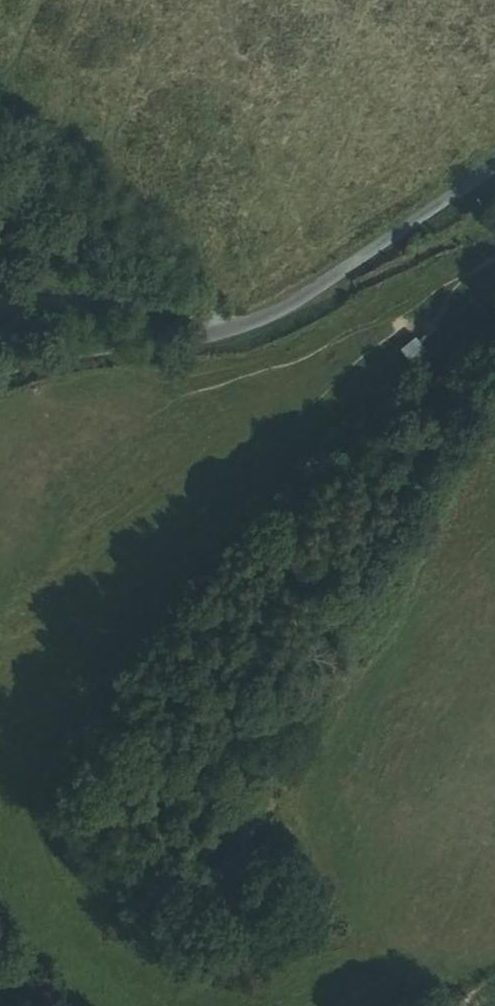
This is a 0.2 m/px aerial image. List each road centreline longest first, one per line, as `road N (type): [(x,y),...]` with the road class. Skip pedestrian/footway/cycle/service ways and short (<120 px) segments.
road 1 (residential): [(0,377),(94,349),(214,337),(296,304),(494,171)]

